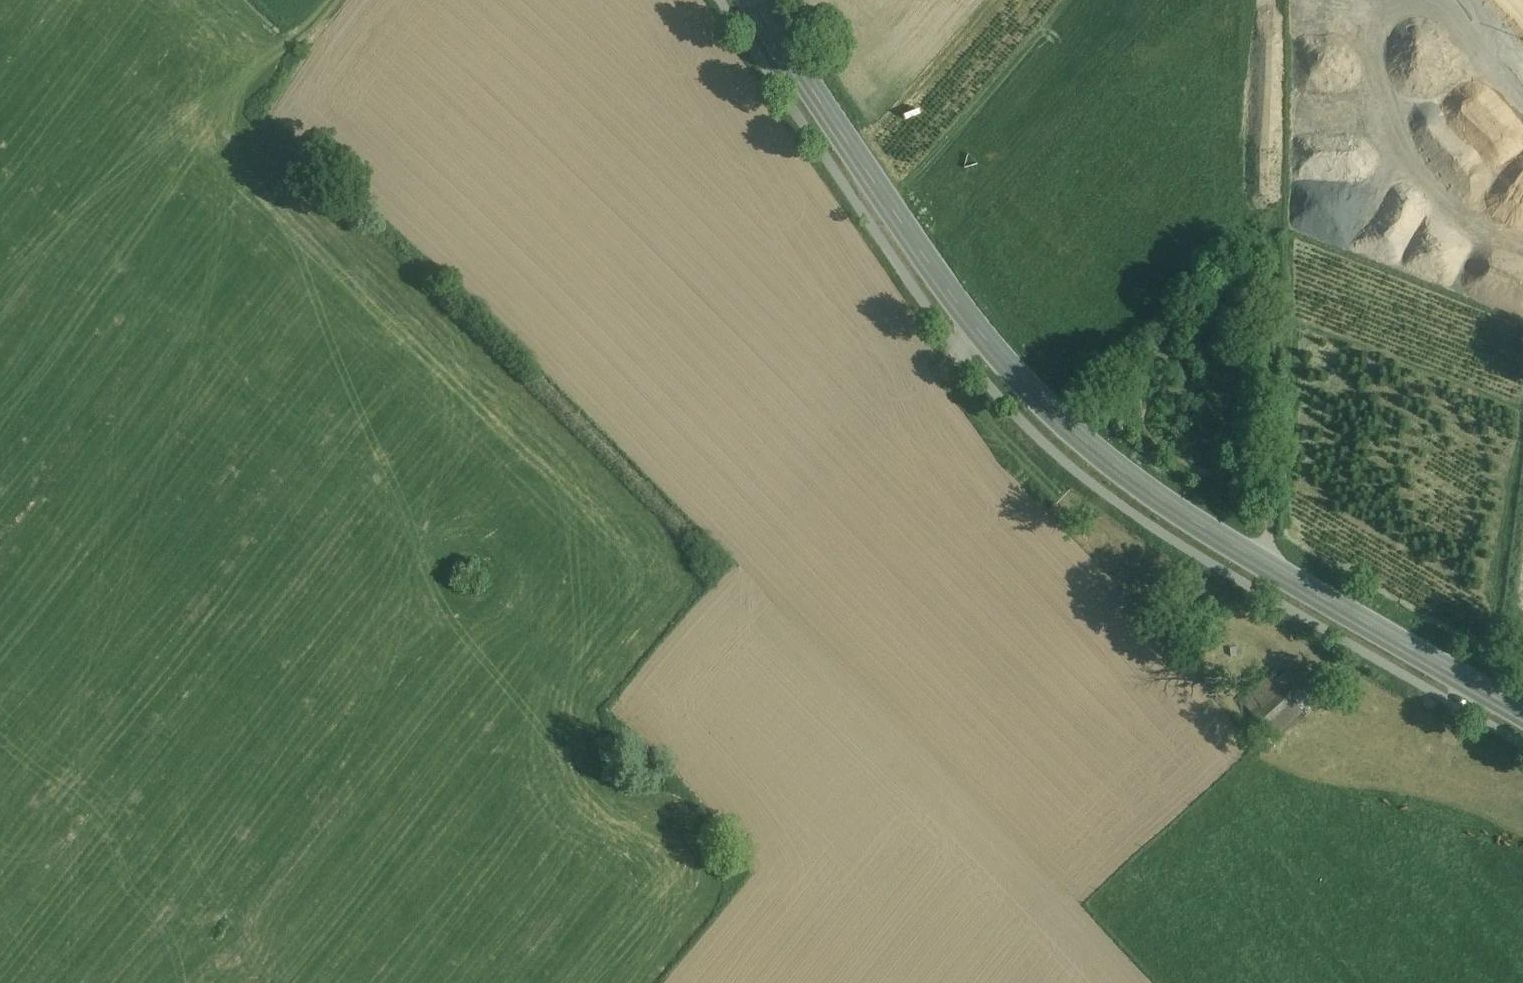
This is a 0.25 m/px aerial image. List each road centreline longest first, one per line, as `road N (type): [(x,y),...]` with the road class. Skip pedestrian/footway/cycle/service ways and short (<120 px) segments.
road 1 (secondary): [(1522,715),(1206,531),(1051,412),(958,305),(752,0)]
road 2 (track): [(1271,569),(1274,223)]

